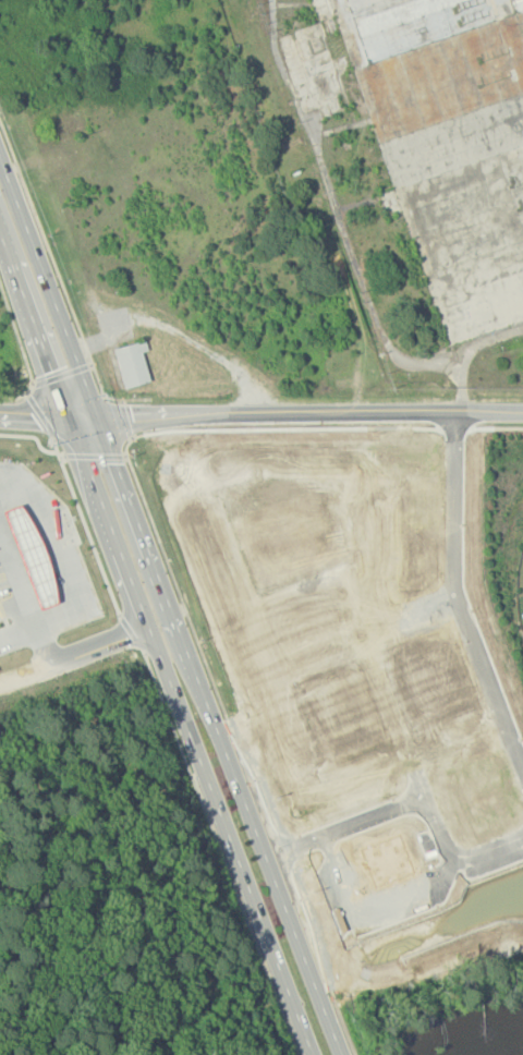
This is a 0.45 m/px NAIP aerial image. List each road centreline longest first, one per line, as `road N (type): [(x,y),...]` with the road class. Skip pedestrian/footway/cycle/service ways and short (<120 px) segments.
road 1 (primary): [(69,415),(314,1054)]
road 2 (primary): [(343,1054),(98,416)]
road 3 (residential): [(0,412),(522,411)]
road 4 (primary): [(98,416),(0,155)]
road 5 (primary): [(0,228),(69,415)]

